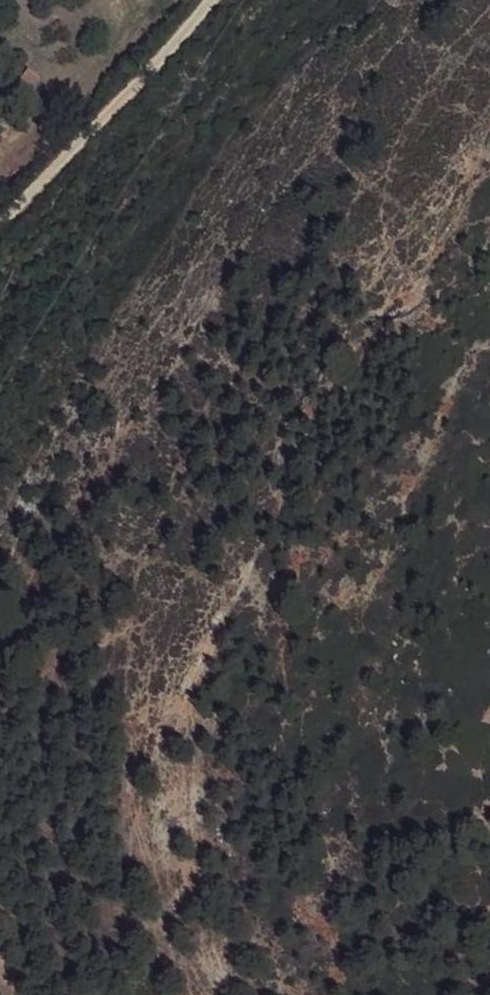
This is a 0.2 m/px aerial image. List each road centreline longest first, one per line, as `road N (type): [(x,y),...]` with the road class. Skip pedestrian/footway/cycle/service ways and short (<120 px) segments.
road 1 (track): [(212,0),(0,231)]

